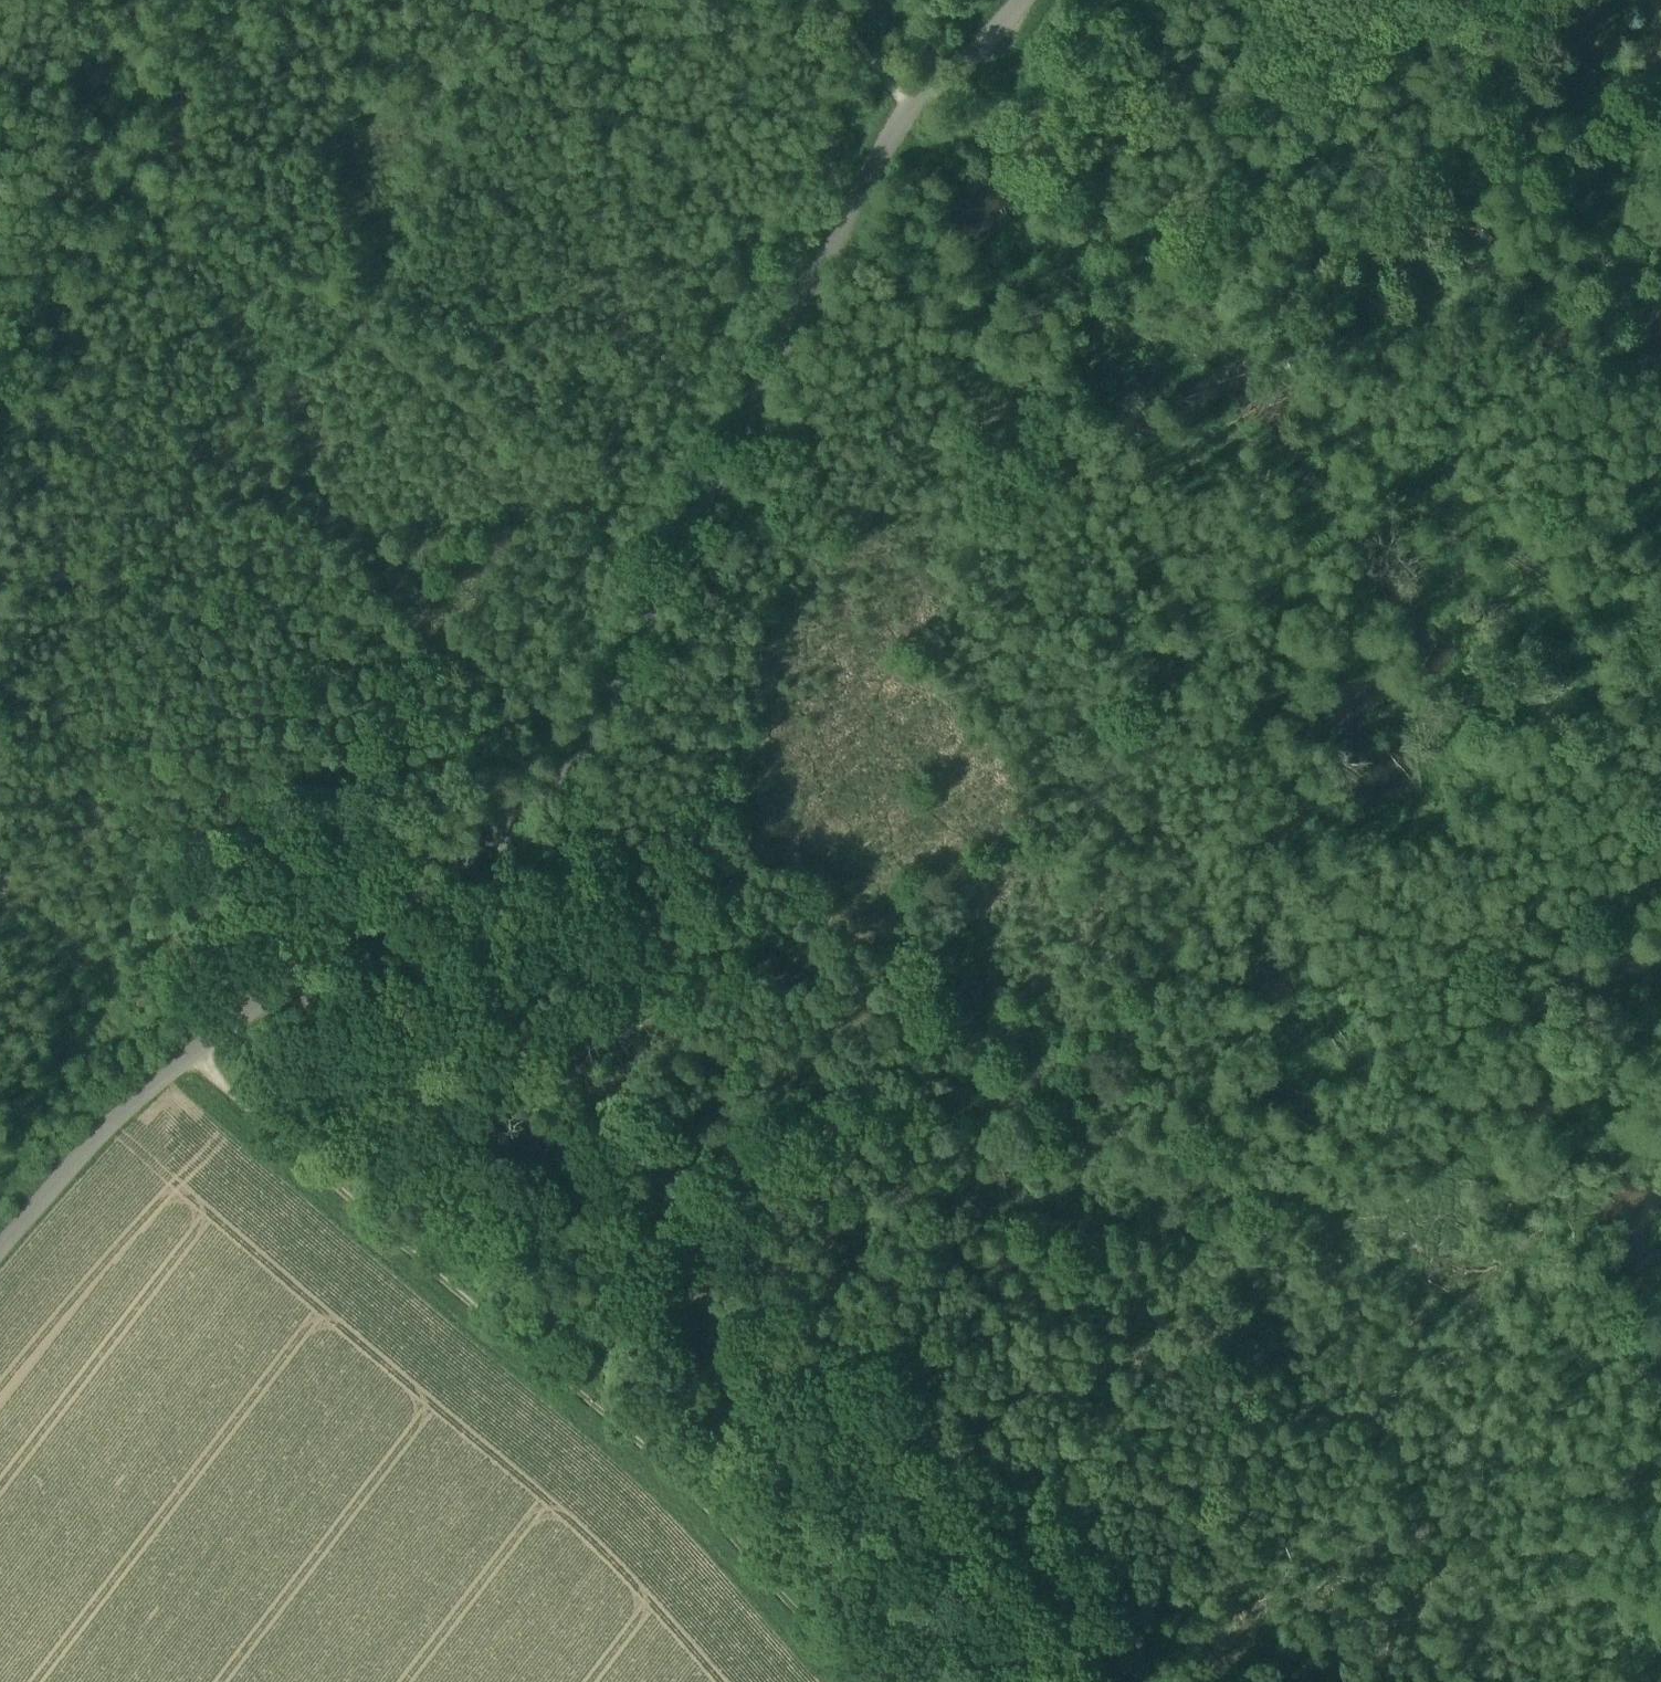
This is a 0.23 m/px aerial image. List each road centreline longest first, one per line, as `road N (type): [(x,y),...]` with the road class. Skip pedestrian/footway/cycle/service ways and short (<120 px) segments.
road 1 (tertiary): [(0,1248),(85,1149),(224,1027),(467,850),(572,752),(615,685),(783,344),(912,108),(1021,0)]
road 2 (track): [(874,1681),(706,1504),(195,1052)]

